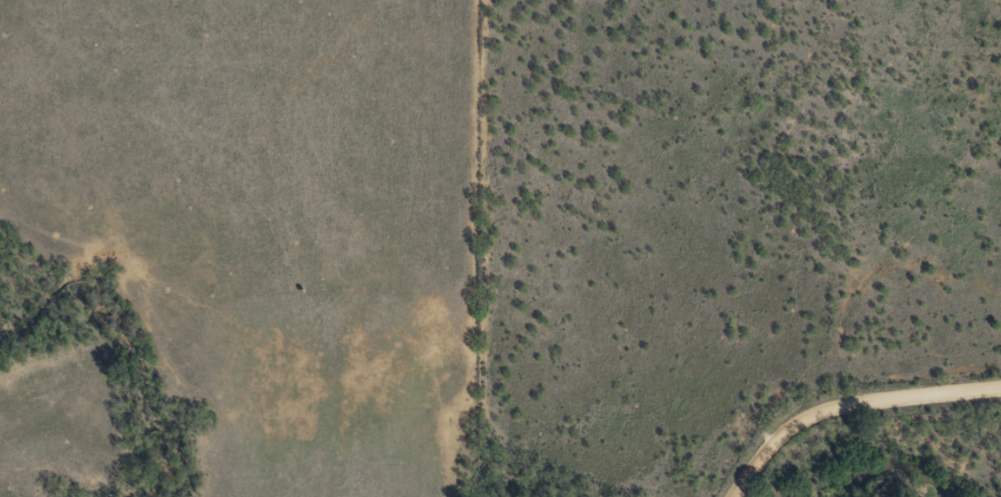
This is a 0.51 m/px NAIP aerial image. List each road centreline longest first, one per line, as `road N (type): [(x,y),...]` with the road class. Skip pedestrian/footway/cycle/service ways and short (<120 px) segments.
road 1 (residential): [(730,496),(783,434),(826,410),(1000,385)]

